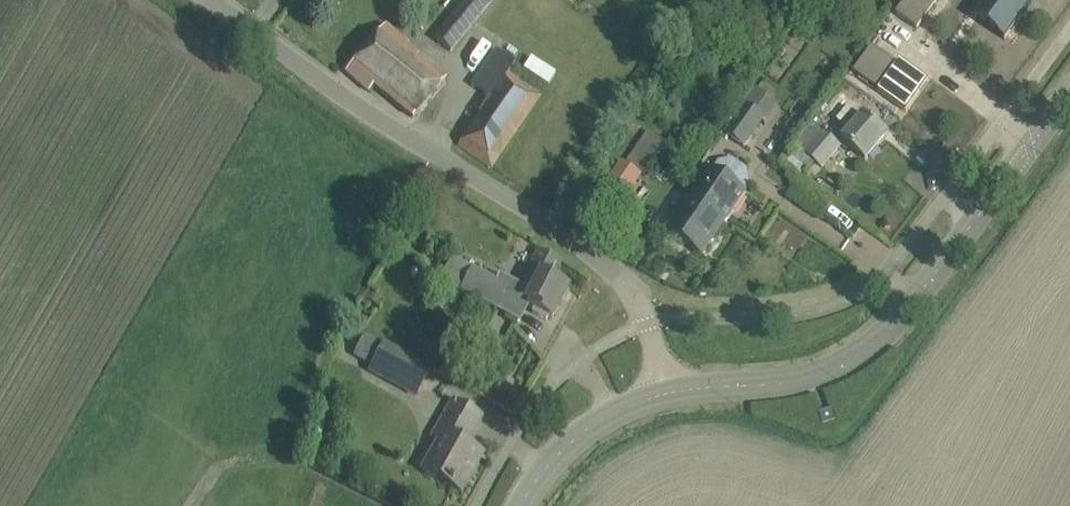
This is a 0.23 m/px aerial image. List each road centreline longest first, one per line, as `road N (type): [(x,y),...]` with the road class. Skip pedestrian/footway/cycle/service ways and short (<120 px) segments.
road 1 (unclassified): [(667,392),(634,293),(537,219),(343,97),(210,0)]
road 2 (tertiary): [(667,392),(824,376),(861,360),(928,289),(1069,98)]
road 3 (tertiary): [(518,505),(591,420),(667,392)]

